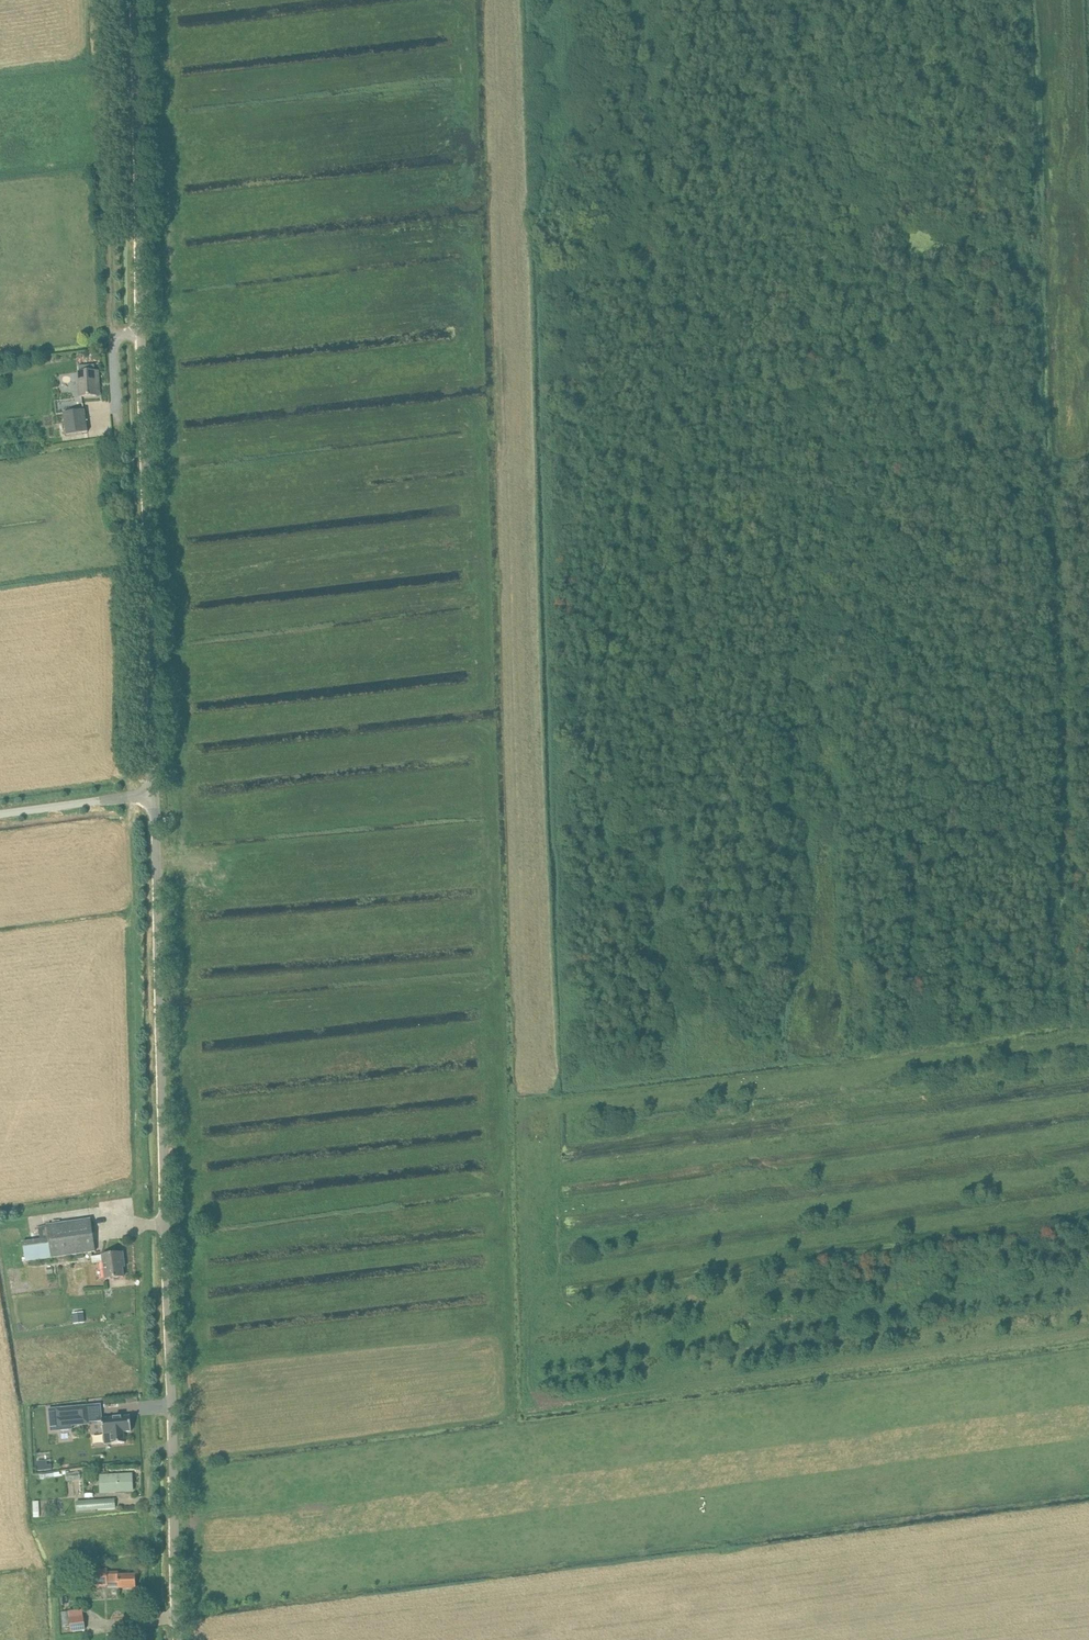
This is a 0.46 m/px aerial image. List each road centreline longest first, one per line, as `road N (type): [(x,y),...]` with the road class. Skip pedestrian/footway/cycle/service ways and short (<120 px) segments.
road 1 (unclassified): [(179,1639),(154,793)]
road 2 (unclassified): [(154,793),(134,0)]
road 3 (unclassified): [(0,813),(154,793)]

